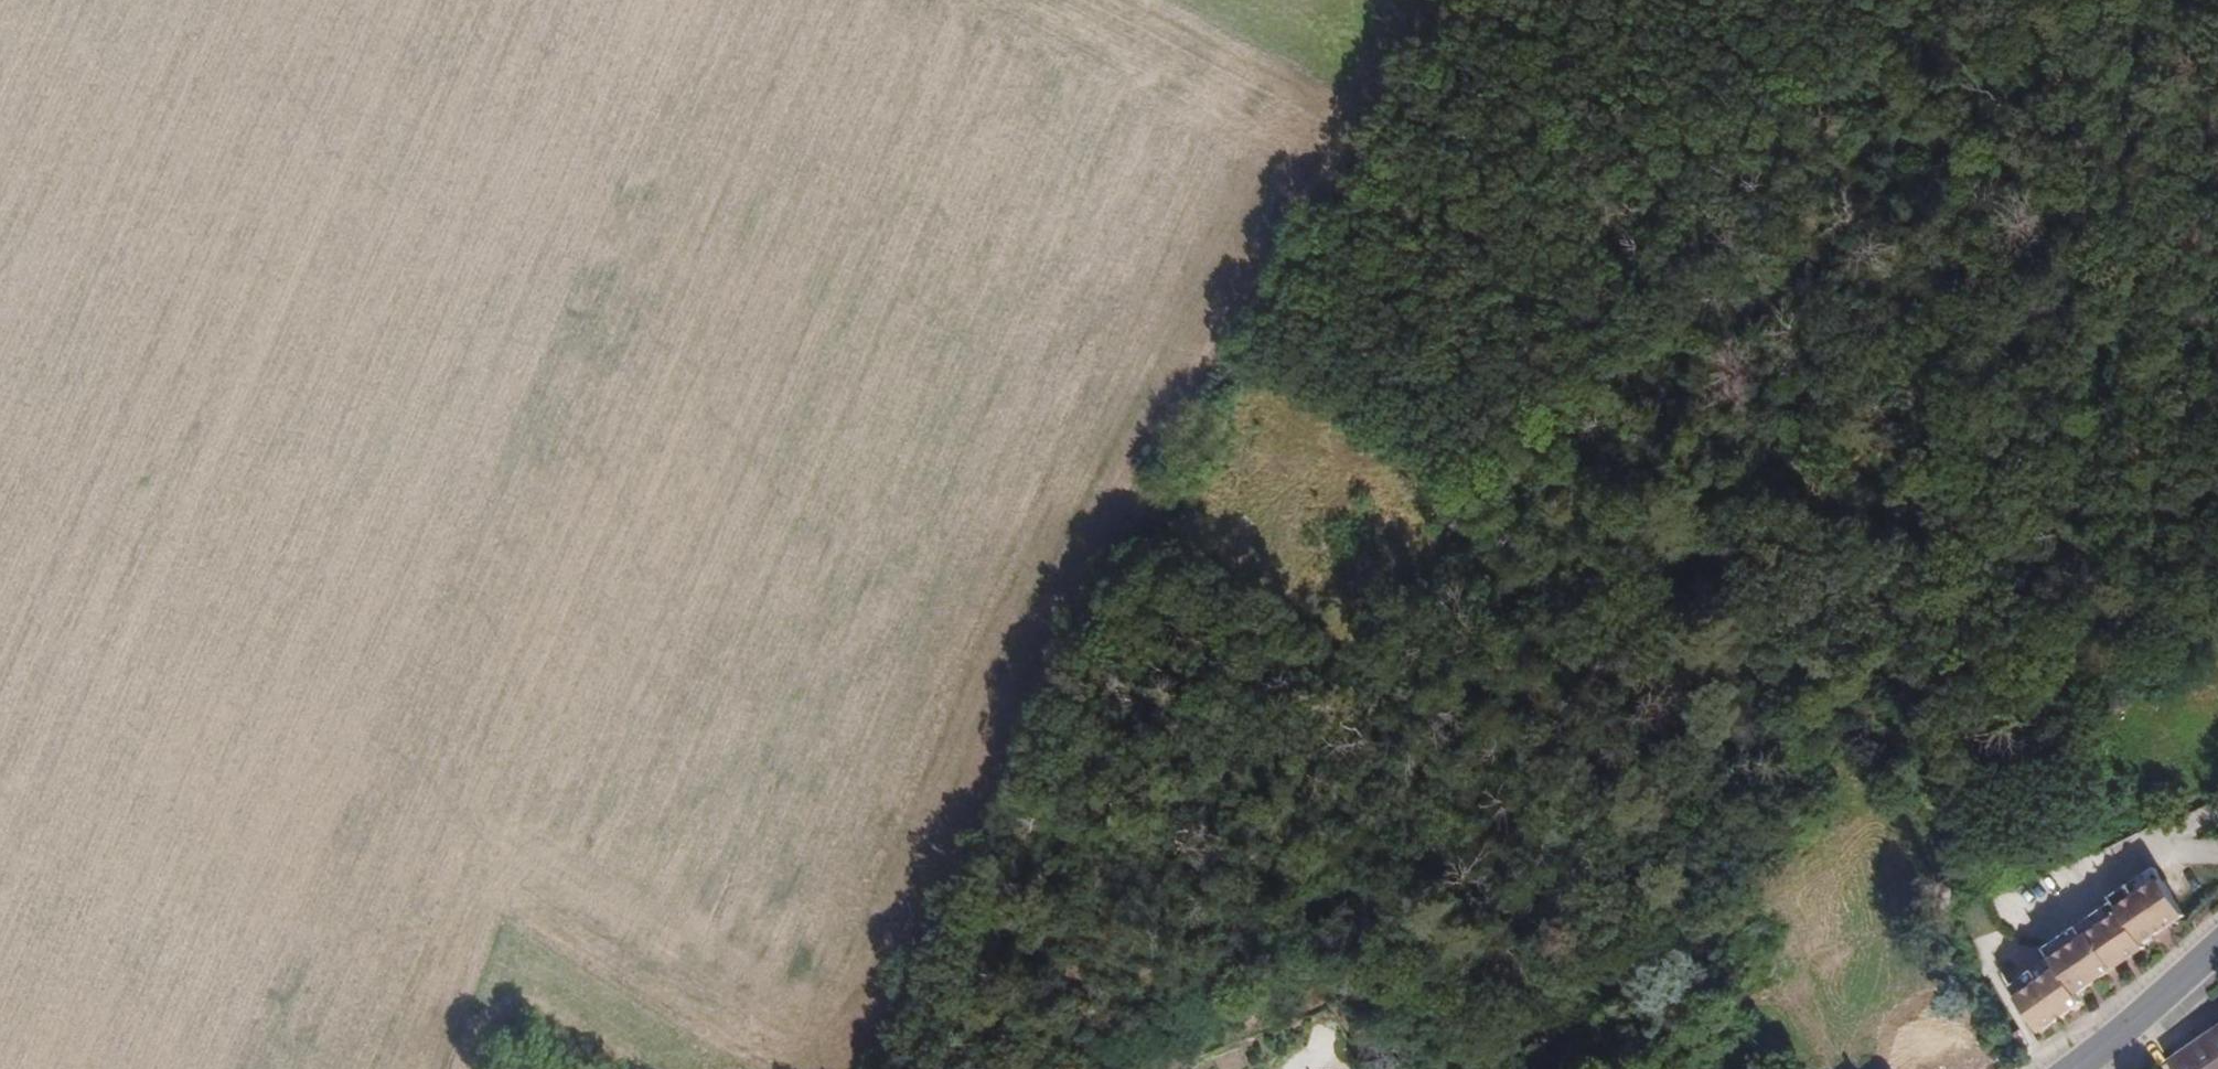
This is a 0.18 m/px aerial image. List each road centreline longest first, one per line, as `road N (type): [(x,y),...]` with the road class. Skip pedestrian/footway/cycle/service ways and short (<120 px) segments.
road 1 (secondary): [(2217,950),(2078,1068)]

